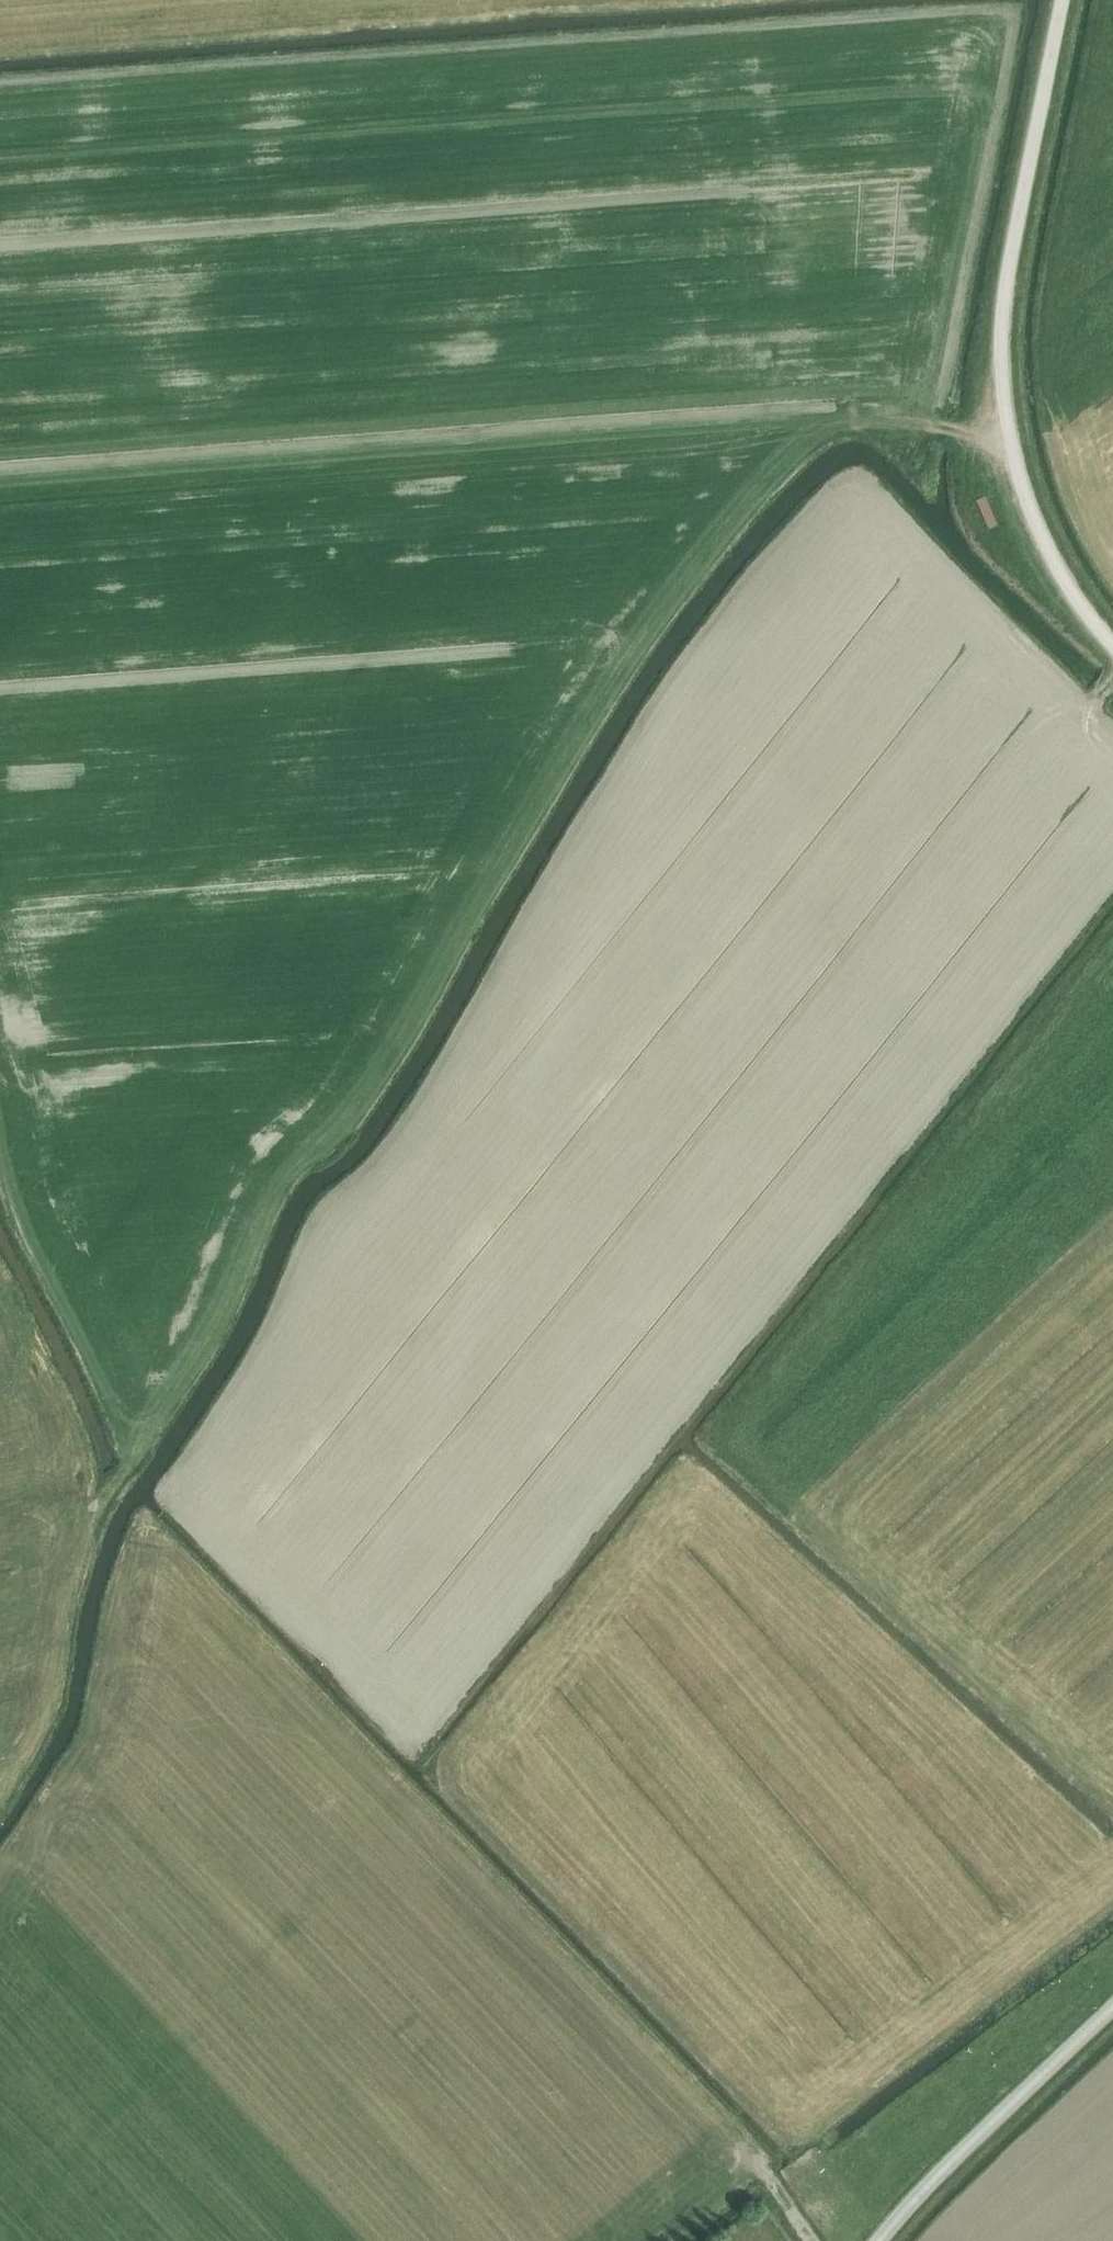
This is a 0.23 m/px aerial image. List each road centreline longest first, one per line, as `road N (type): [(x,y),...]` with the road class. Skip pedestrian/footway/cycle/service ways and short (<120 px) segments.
road 1 (unclassified): [(1112,645),(1083,607),(1032,511),(1002,383),(1011,255),(1061,0)]
road 2 (unclassified): [(878,2240),(1112,2006)]

